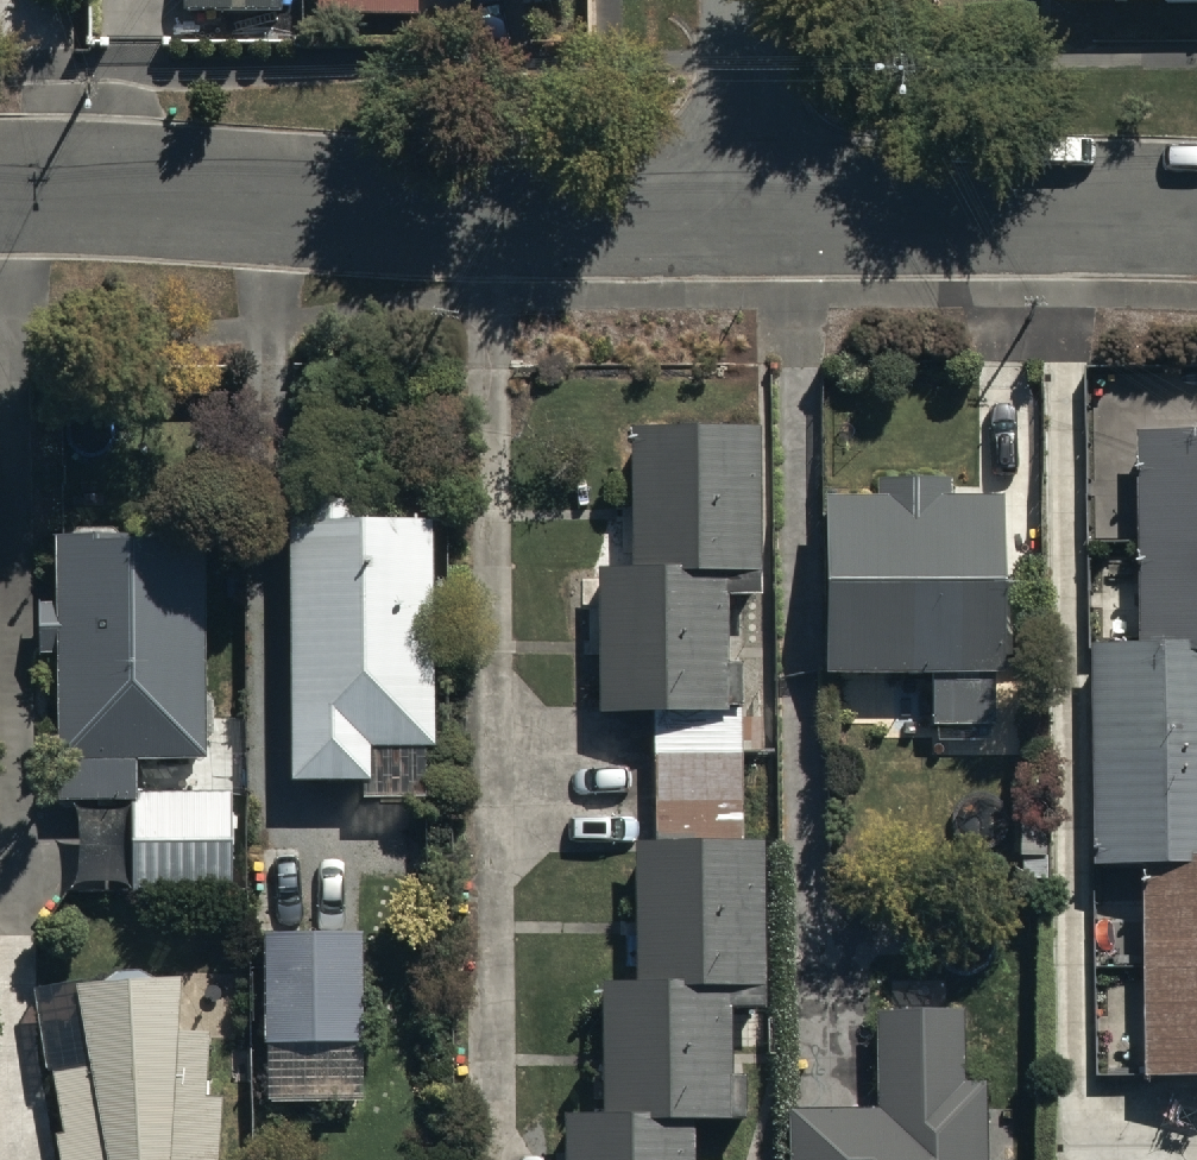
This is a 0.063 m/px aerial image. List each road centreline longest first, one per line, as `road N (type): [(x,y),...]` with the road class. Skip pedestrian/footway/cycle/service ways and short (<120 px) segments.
road 1 (residential): [(0,194),(743,218)]
road 2 (residential): [(743,218),(1196,214)]
road 3 (residential): [(745,0),(743,218)]

